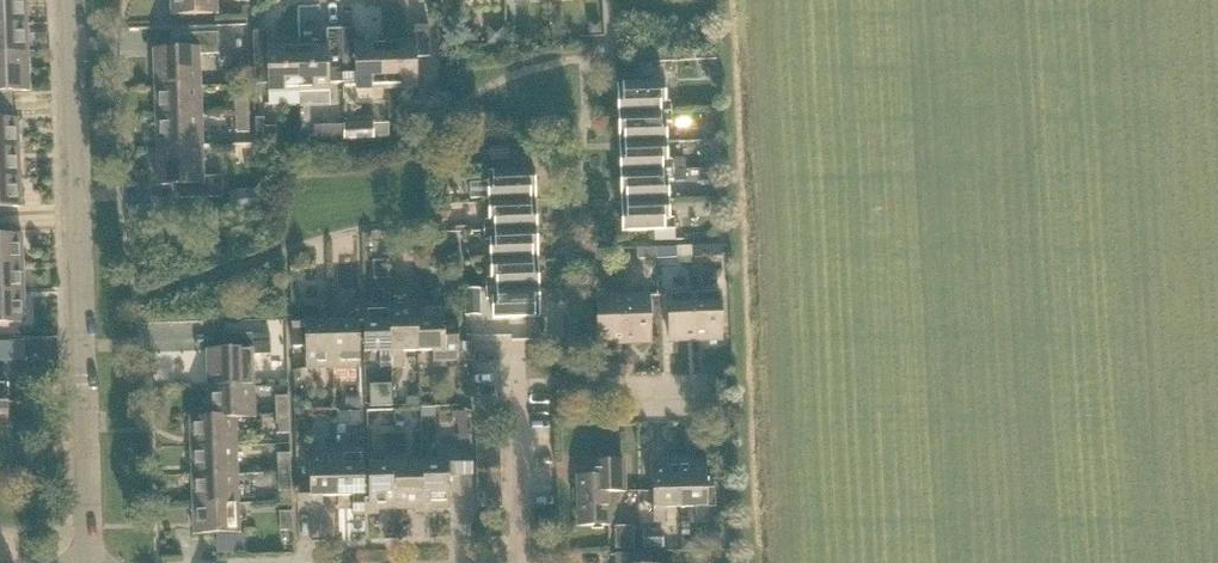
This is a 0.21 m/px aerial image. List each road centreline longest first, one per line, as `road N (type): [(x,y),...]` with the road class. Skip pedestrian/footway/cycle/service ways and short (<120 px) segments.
road 1 (unclassified): [(89,562),(70,0)]
road 2 (residential): [(521,562),(512,350)]

